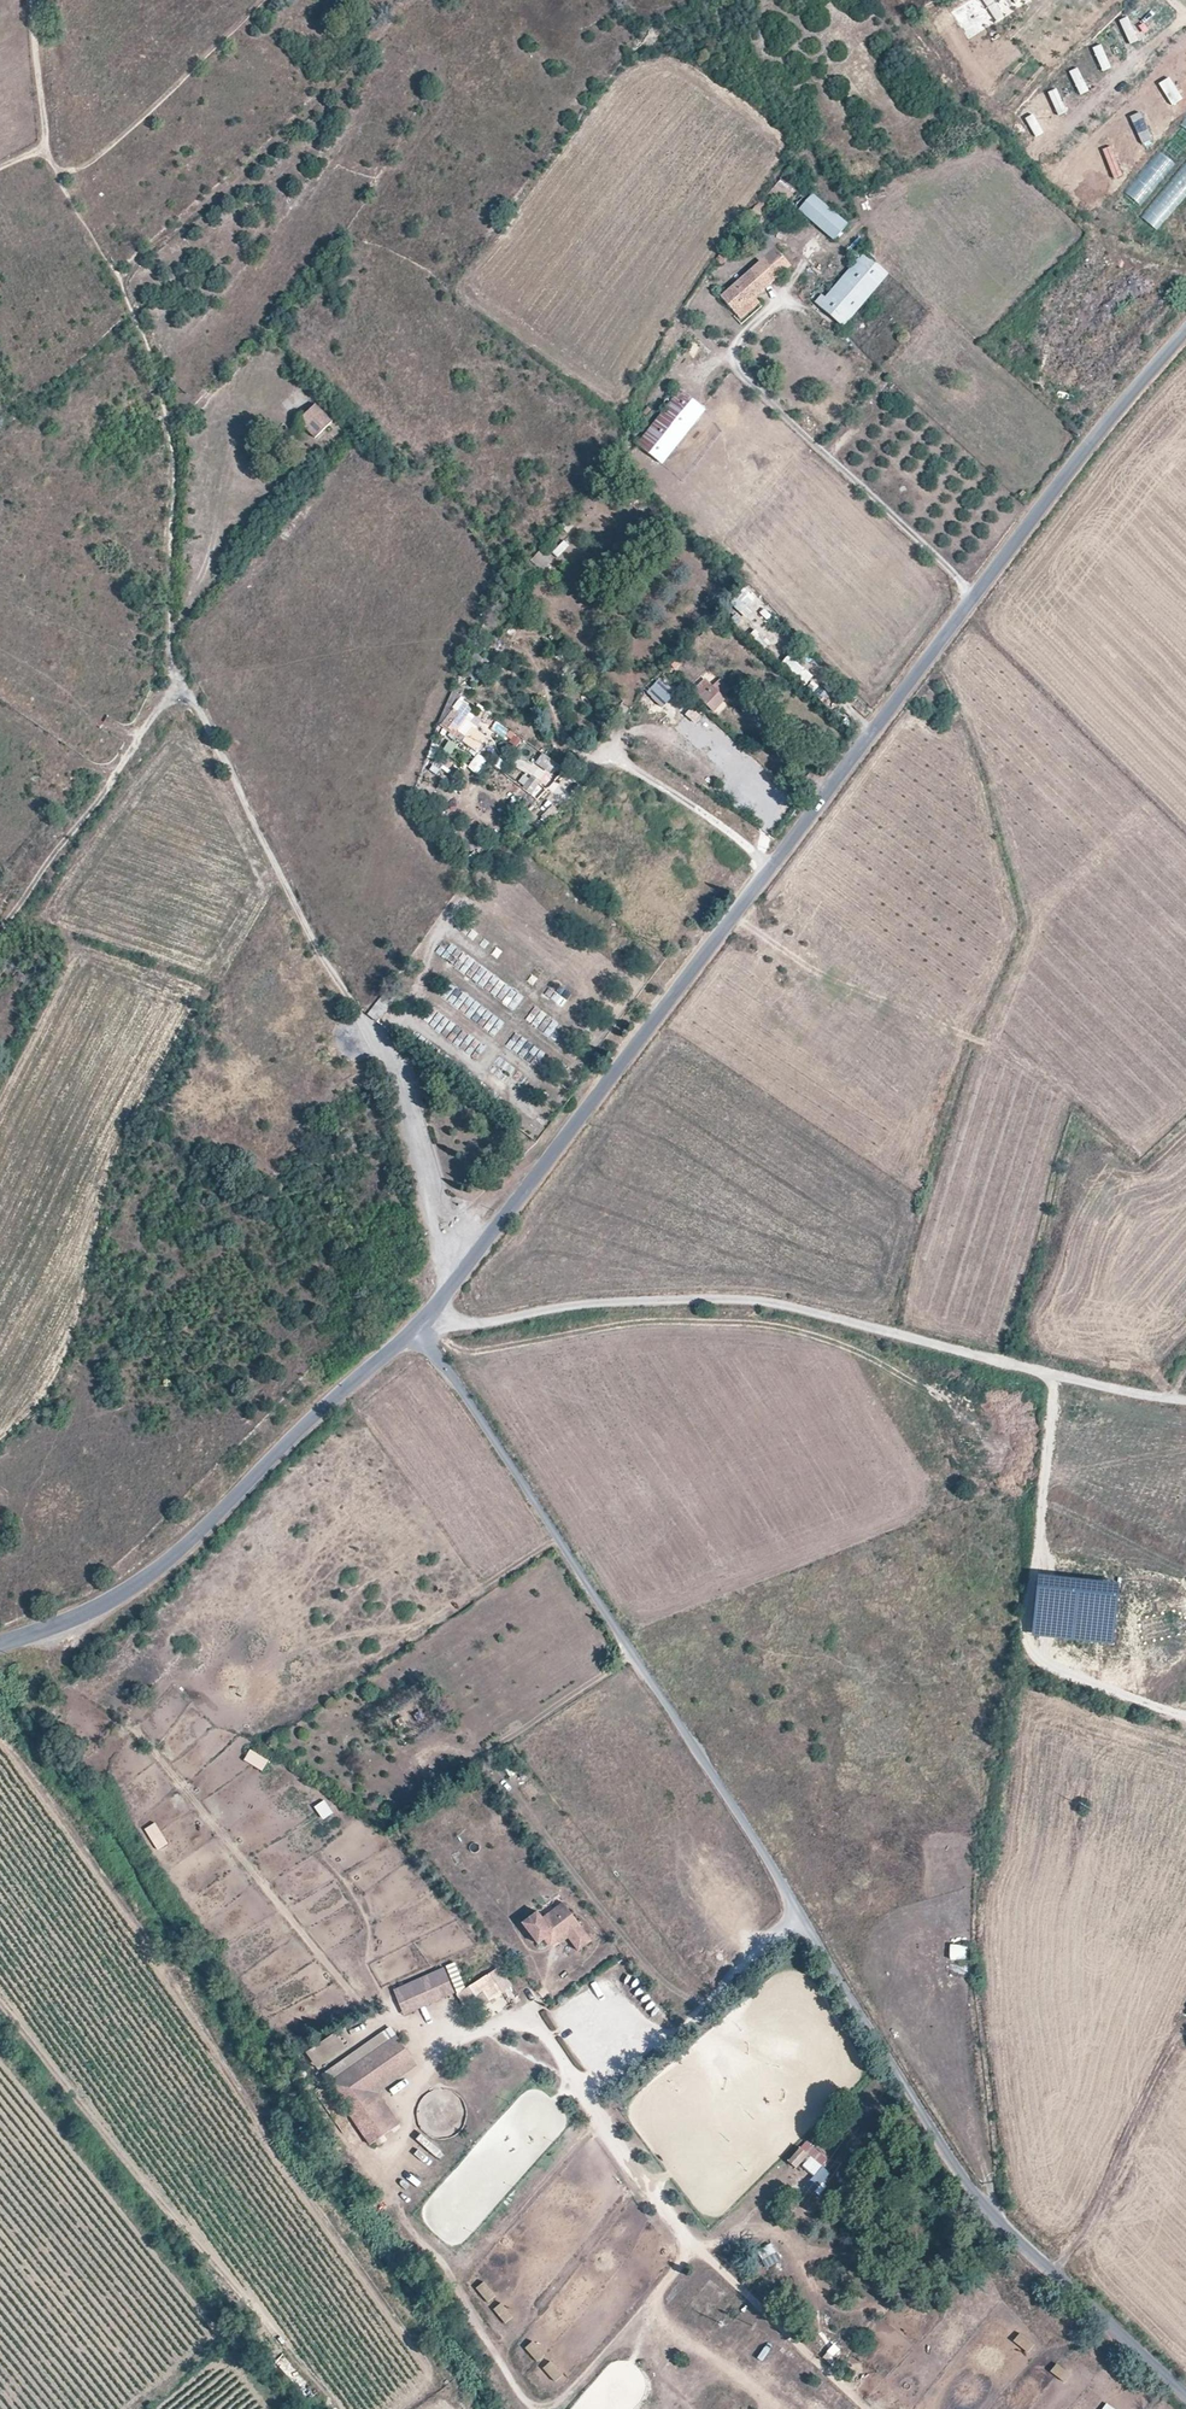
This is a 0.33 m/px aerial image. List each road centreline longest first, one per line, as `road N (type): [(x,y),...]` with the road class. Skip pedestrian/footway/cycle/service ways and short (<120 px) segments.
road 1 (unclassified): [(416,1329),(788,1888),(972,2191),(1185,2395)]
road 2 (tertiary): [(426,1317),(1105,428),(1185,336)]
road 3 (unclassified): [(426,1317),(470,1326),(581,1305),(741,1300),(1185,1400)]
road 4 (track): [(167,636),(174,465),(160,386),(120,282),(56,170),(37,0)]
road 5 (tertiary): [(0,1644),(97,1607),(160,1566),(416,1329)]
road 6 (track): [(175,681),(202,714),(294,901),(369,1026)]
road 7 (track): [(0,929),(175,681),(167,636)]
road 8 (track): [(976,595),(730,365)]
road 9 (track): [(530,2408),(410,2229),(384,2176),(406,2140)]
road 10 (track): [(1052,2270),(1079,2241),(1164,2057),(1185,2032)]
road 11 (track): [(167,636),(190,604),(218,526),(228,456),(250,414)]
road 12 (track): [(742,2294),(865,2408)]

